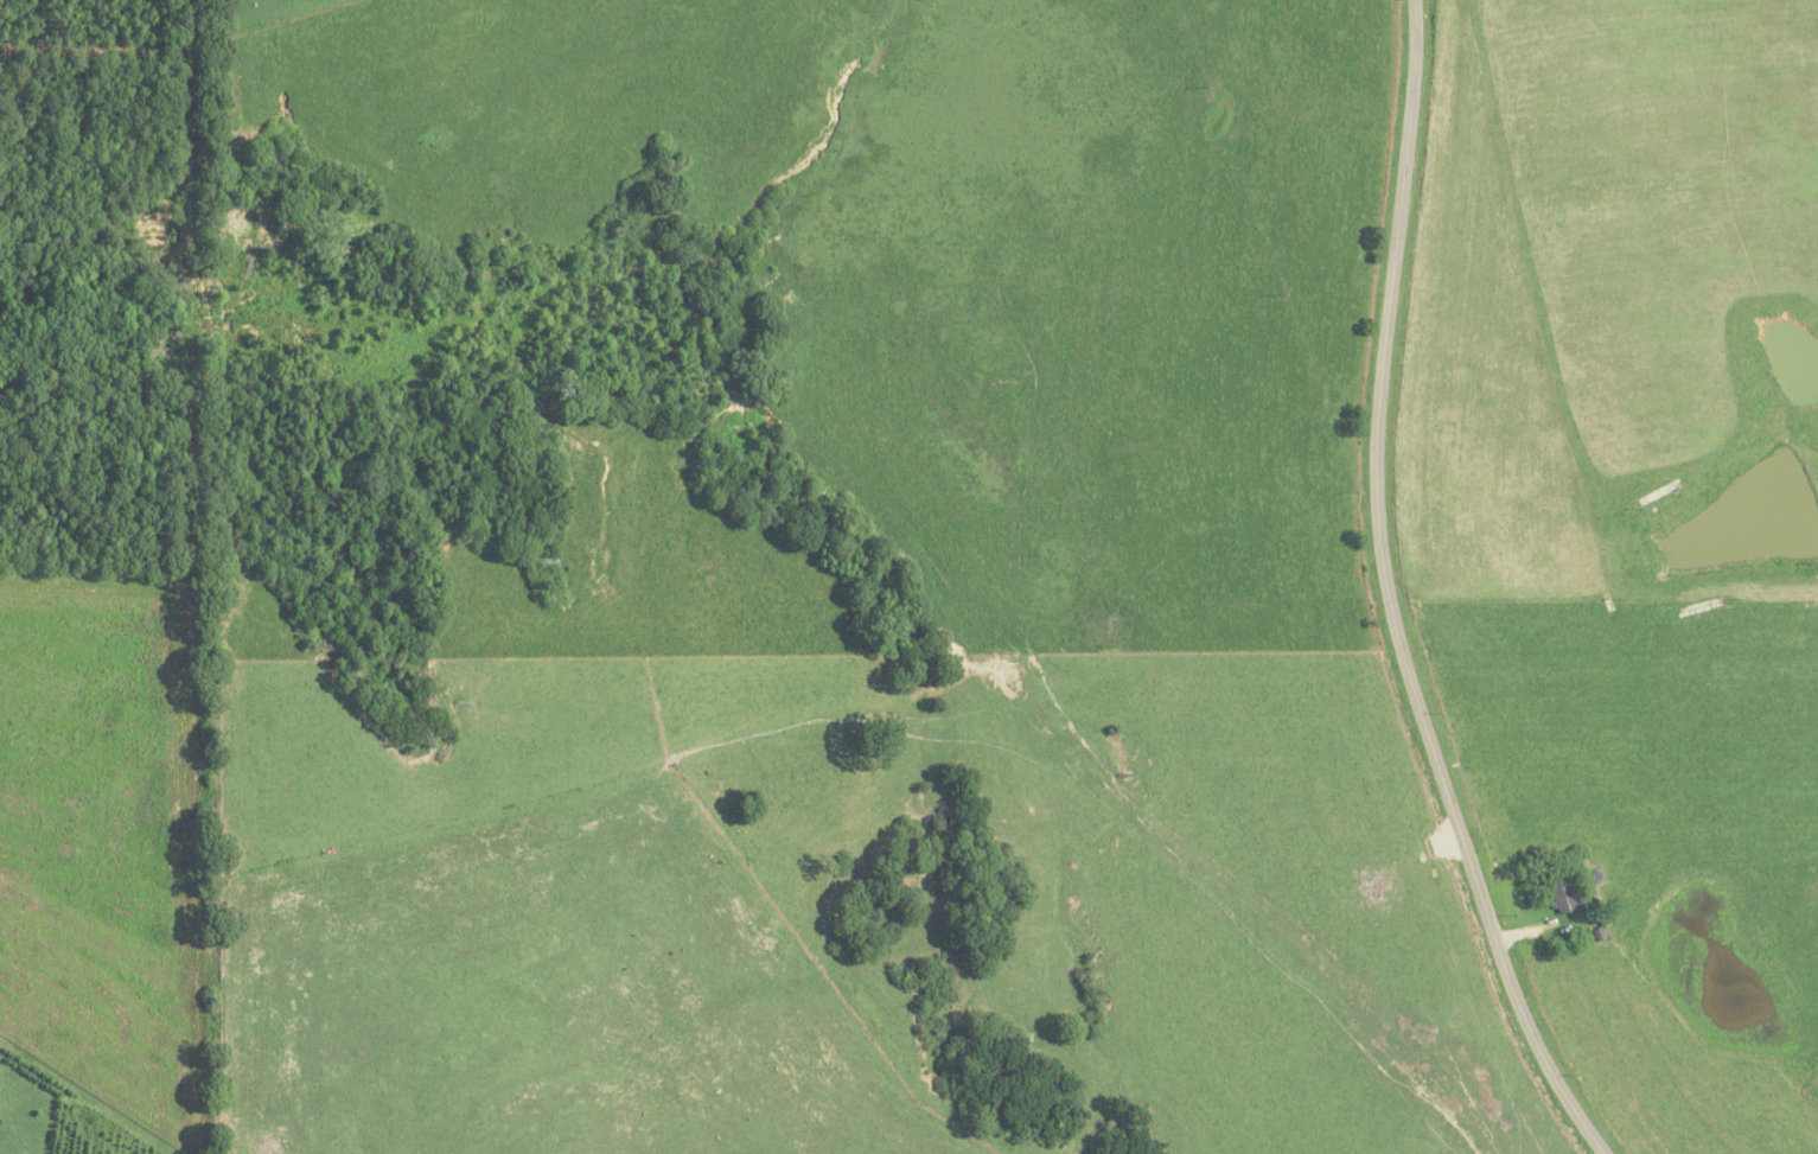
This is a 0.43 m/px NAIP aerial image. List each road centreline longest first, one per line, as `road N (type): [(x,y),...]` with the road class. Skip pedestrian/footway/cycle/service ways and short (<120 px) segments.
road 1 (tertiary): [(1605,1153),(1558,1084),(1513,990),(1388,588),(1378,435),(1410,122),(1412,0)]

